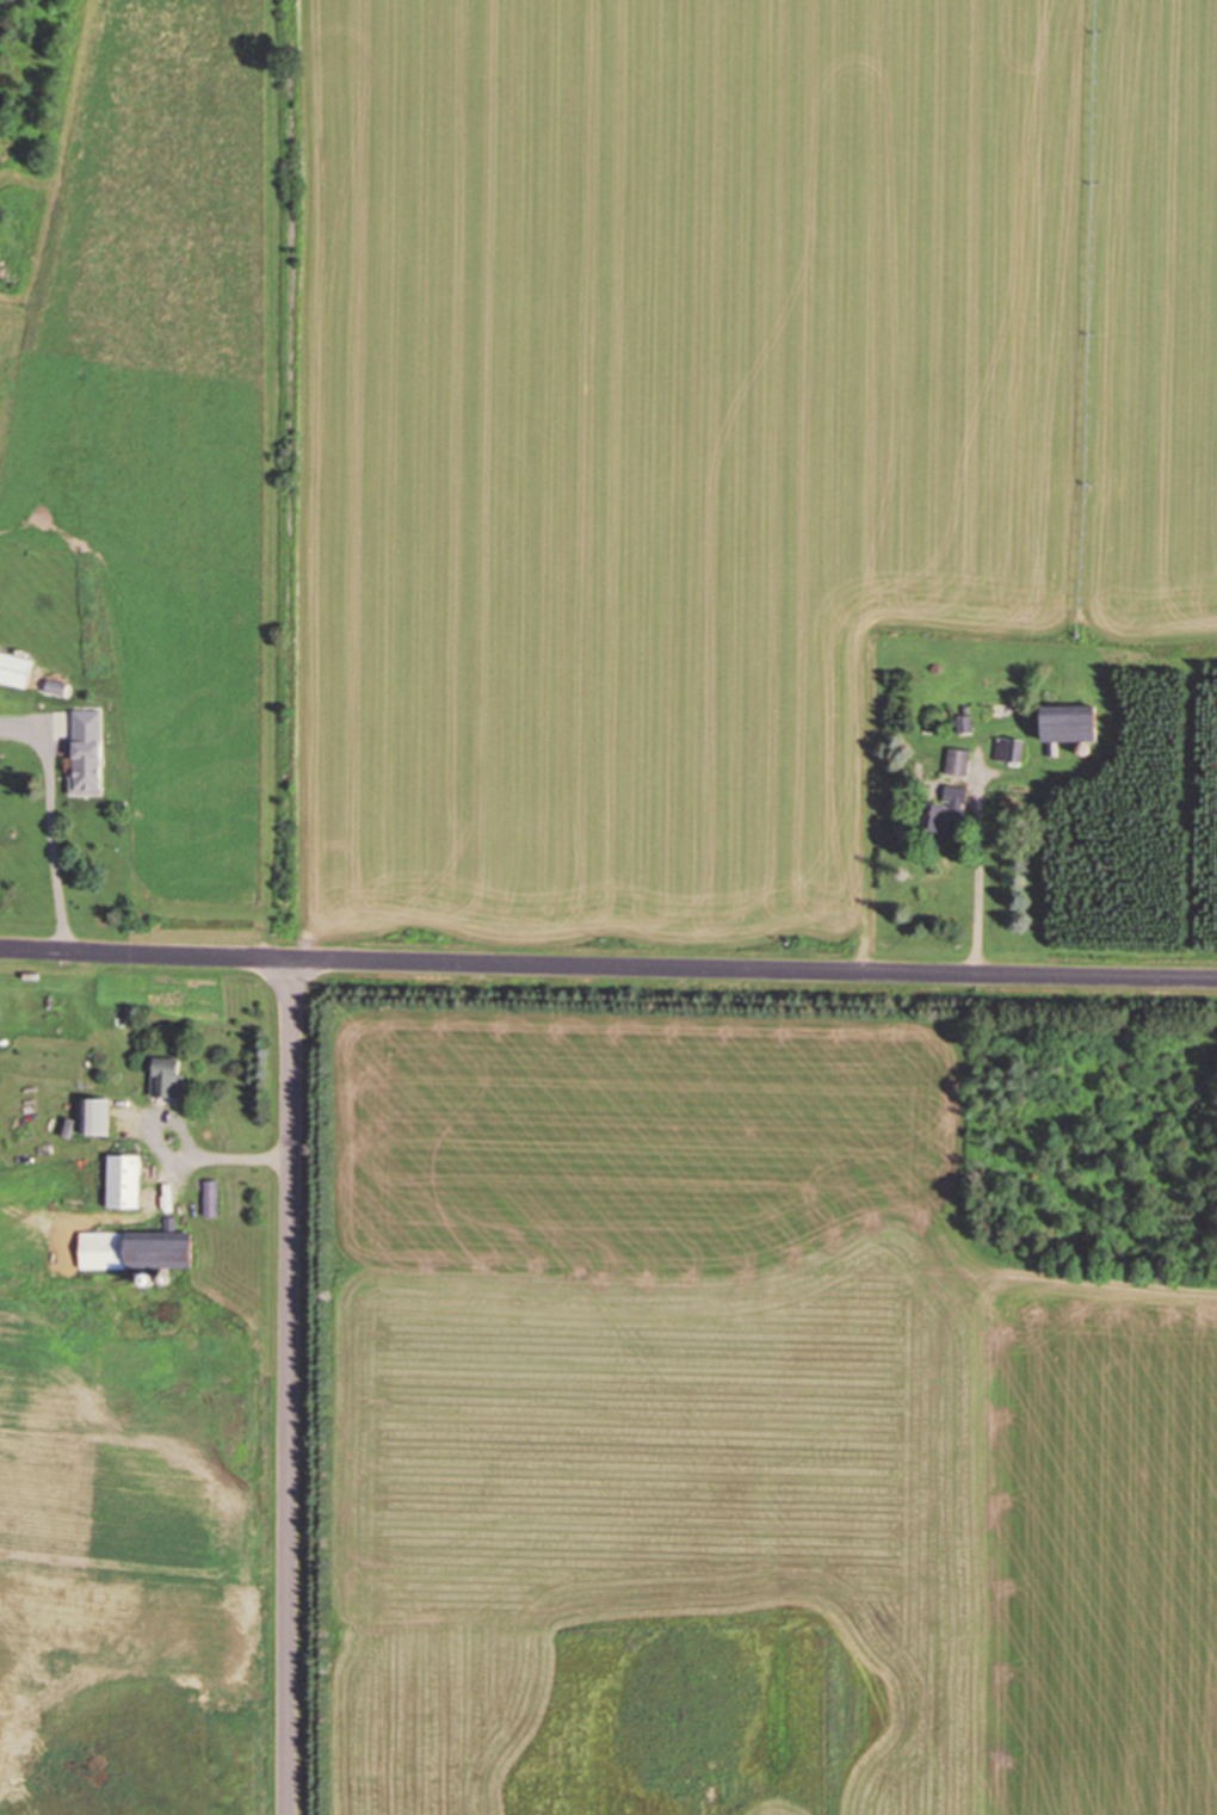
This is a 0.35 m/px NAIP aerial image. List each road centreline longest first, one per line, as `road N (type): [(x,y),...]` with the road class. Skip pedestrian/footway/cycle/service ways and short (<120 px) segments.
road 1 (residential): [(1216,978),(0,949)]
road 2 (residential): [(290,1814),(292,959)]

